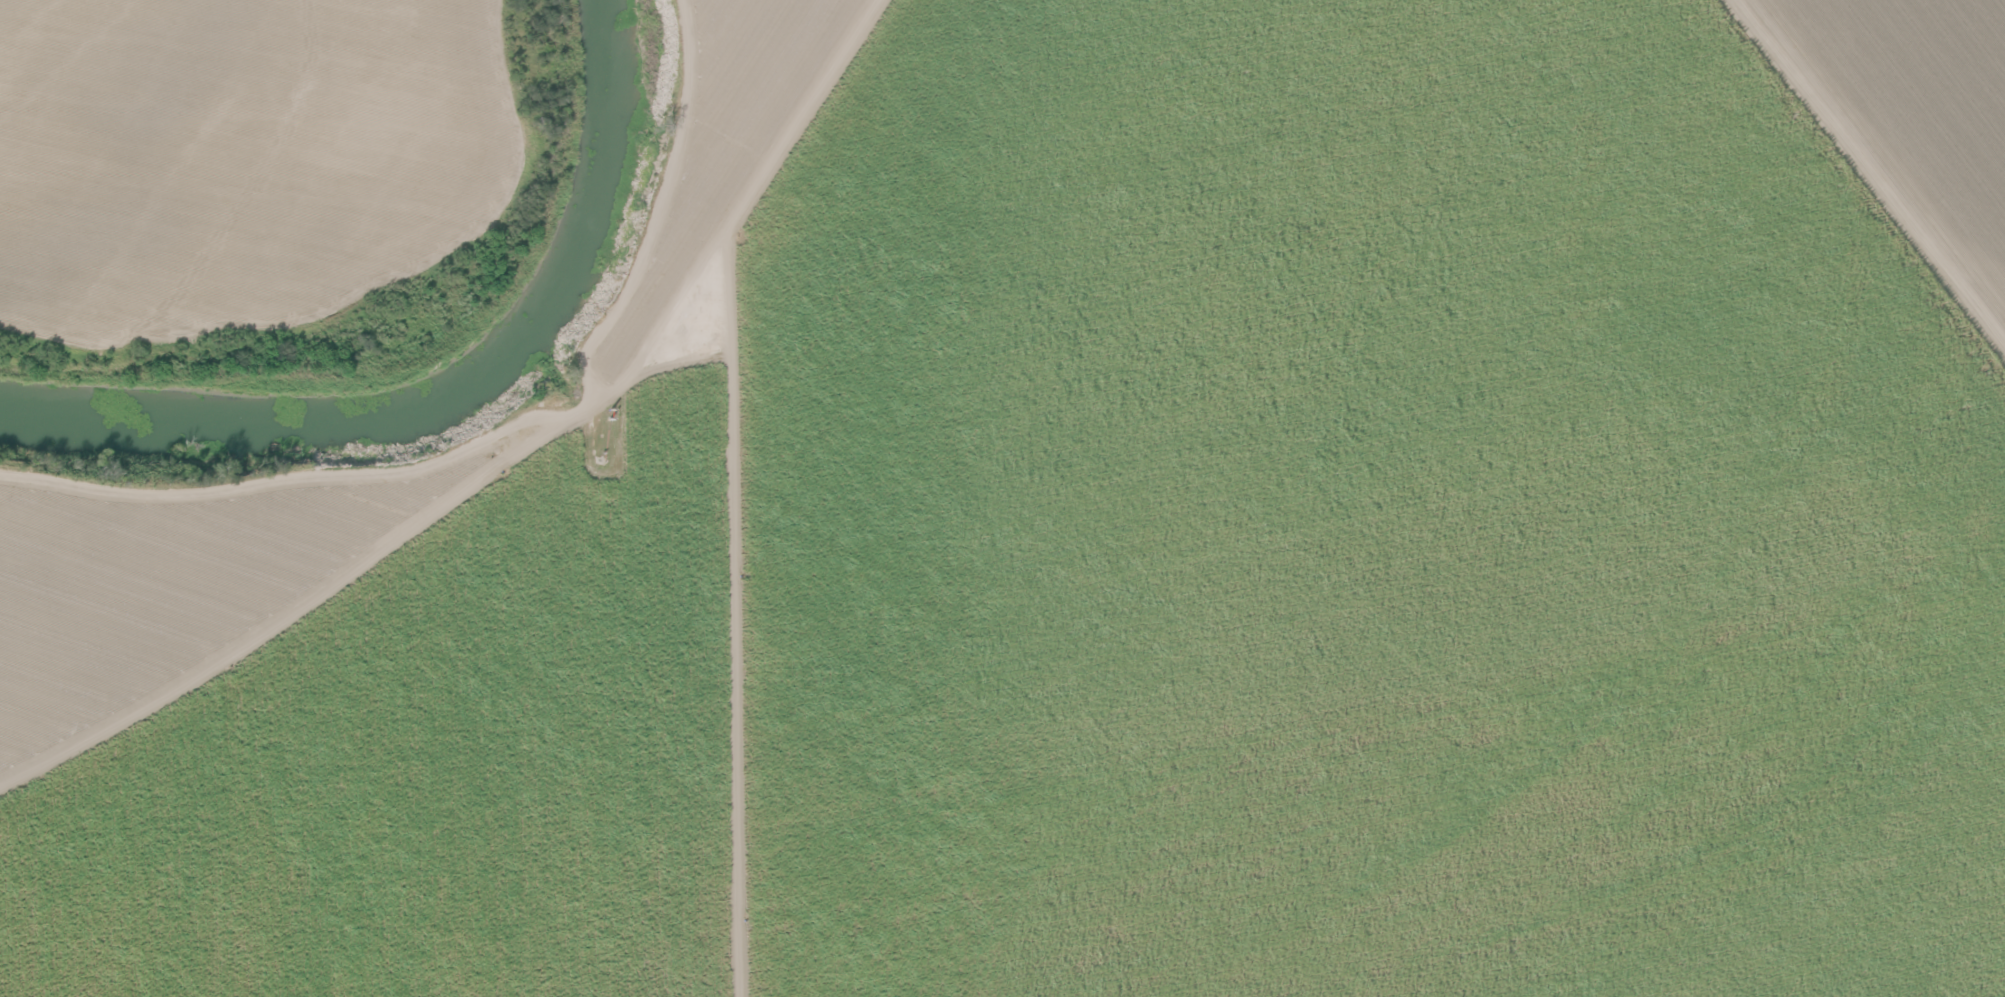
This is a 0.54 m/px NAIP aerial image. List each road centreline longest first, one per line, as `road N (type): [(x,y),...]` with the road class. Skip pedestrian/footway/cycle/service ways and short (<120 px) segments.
road 1 (track): [(0,776),(428,529),(602,381),(872,0)]
road 2 (track): [(668,287),(724,361),(736,996)]
road 3 (track): [(535,437),(372,470),(188,494),(110,494),(0,478)]
road 4 (track): [(1741,0),(2004,336)]
road 5 (track): [(602,381),(580,357),(628,280),(678,139),(670,0)]

